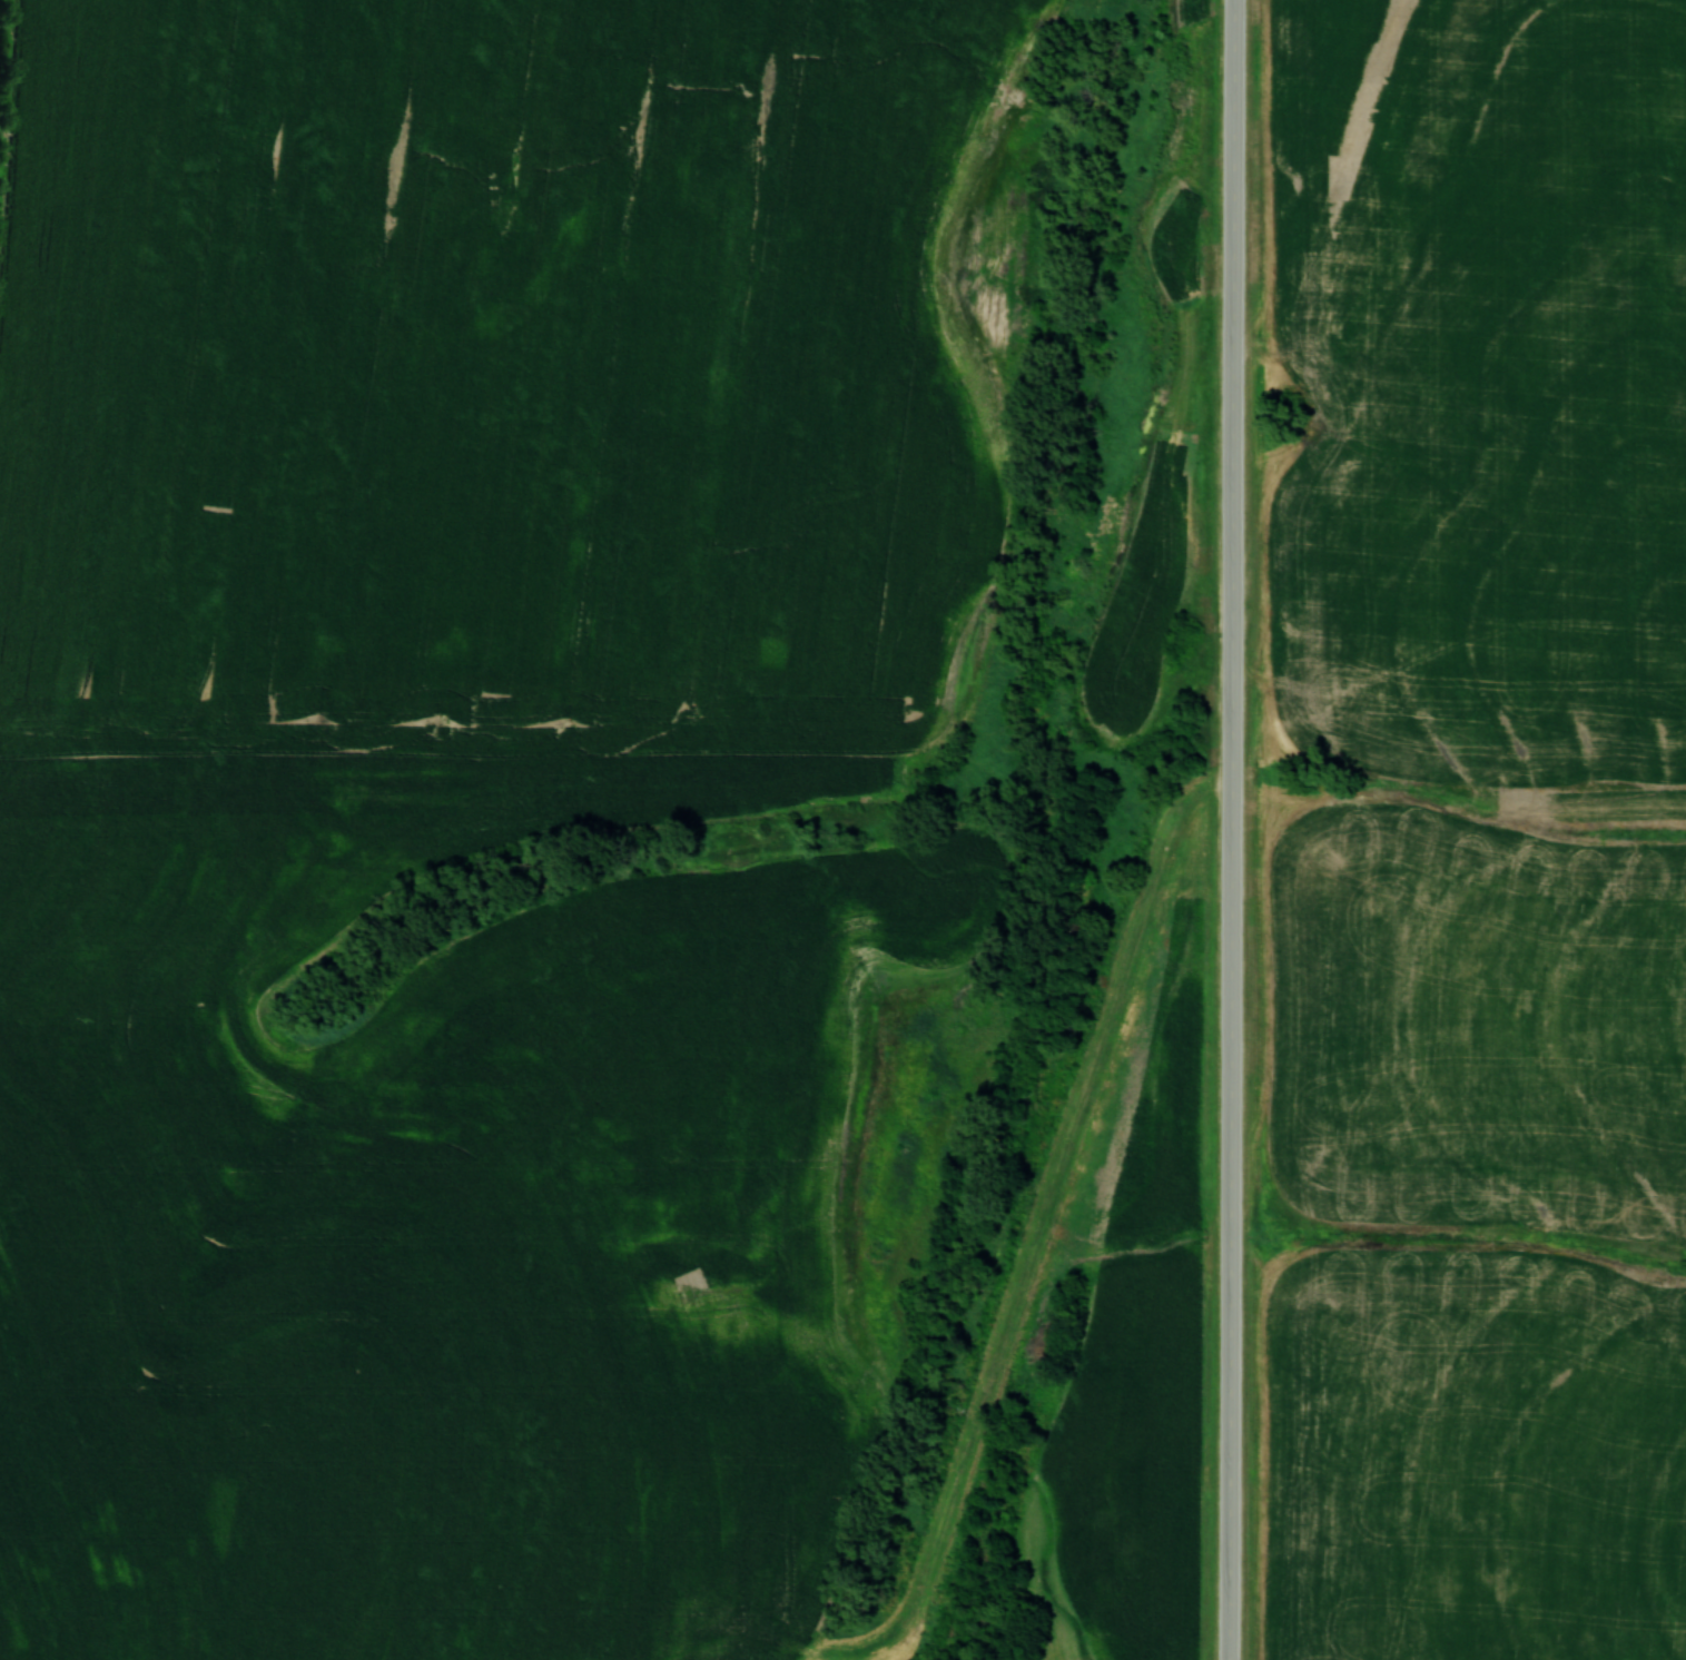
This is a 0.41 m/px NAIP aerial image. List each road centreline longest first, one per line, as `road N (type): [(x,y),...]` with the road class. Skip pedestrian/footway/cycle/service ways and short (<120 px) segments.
road 1 (tertiary): [(1235,0),(1228,1659)]

